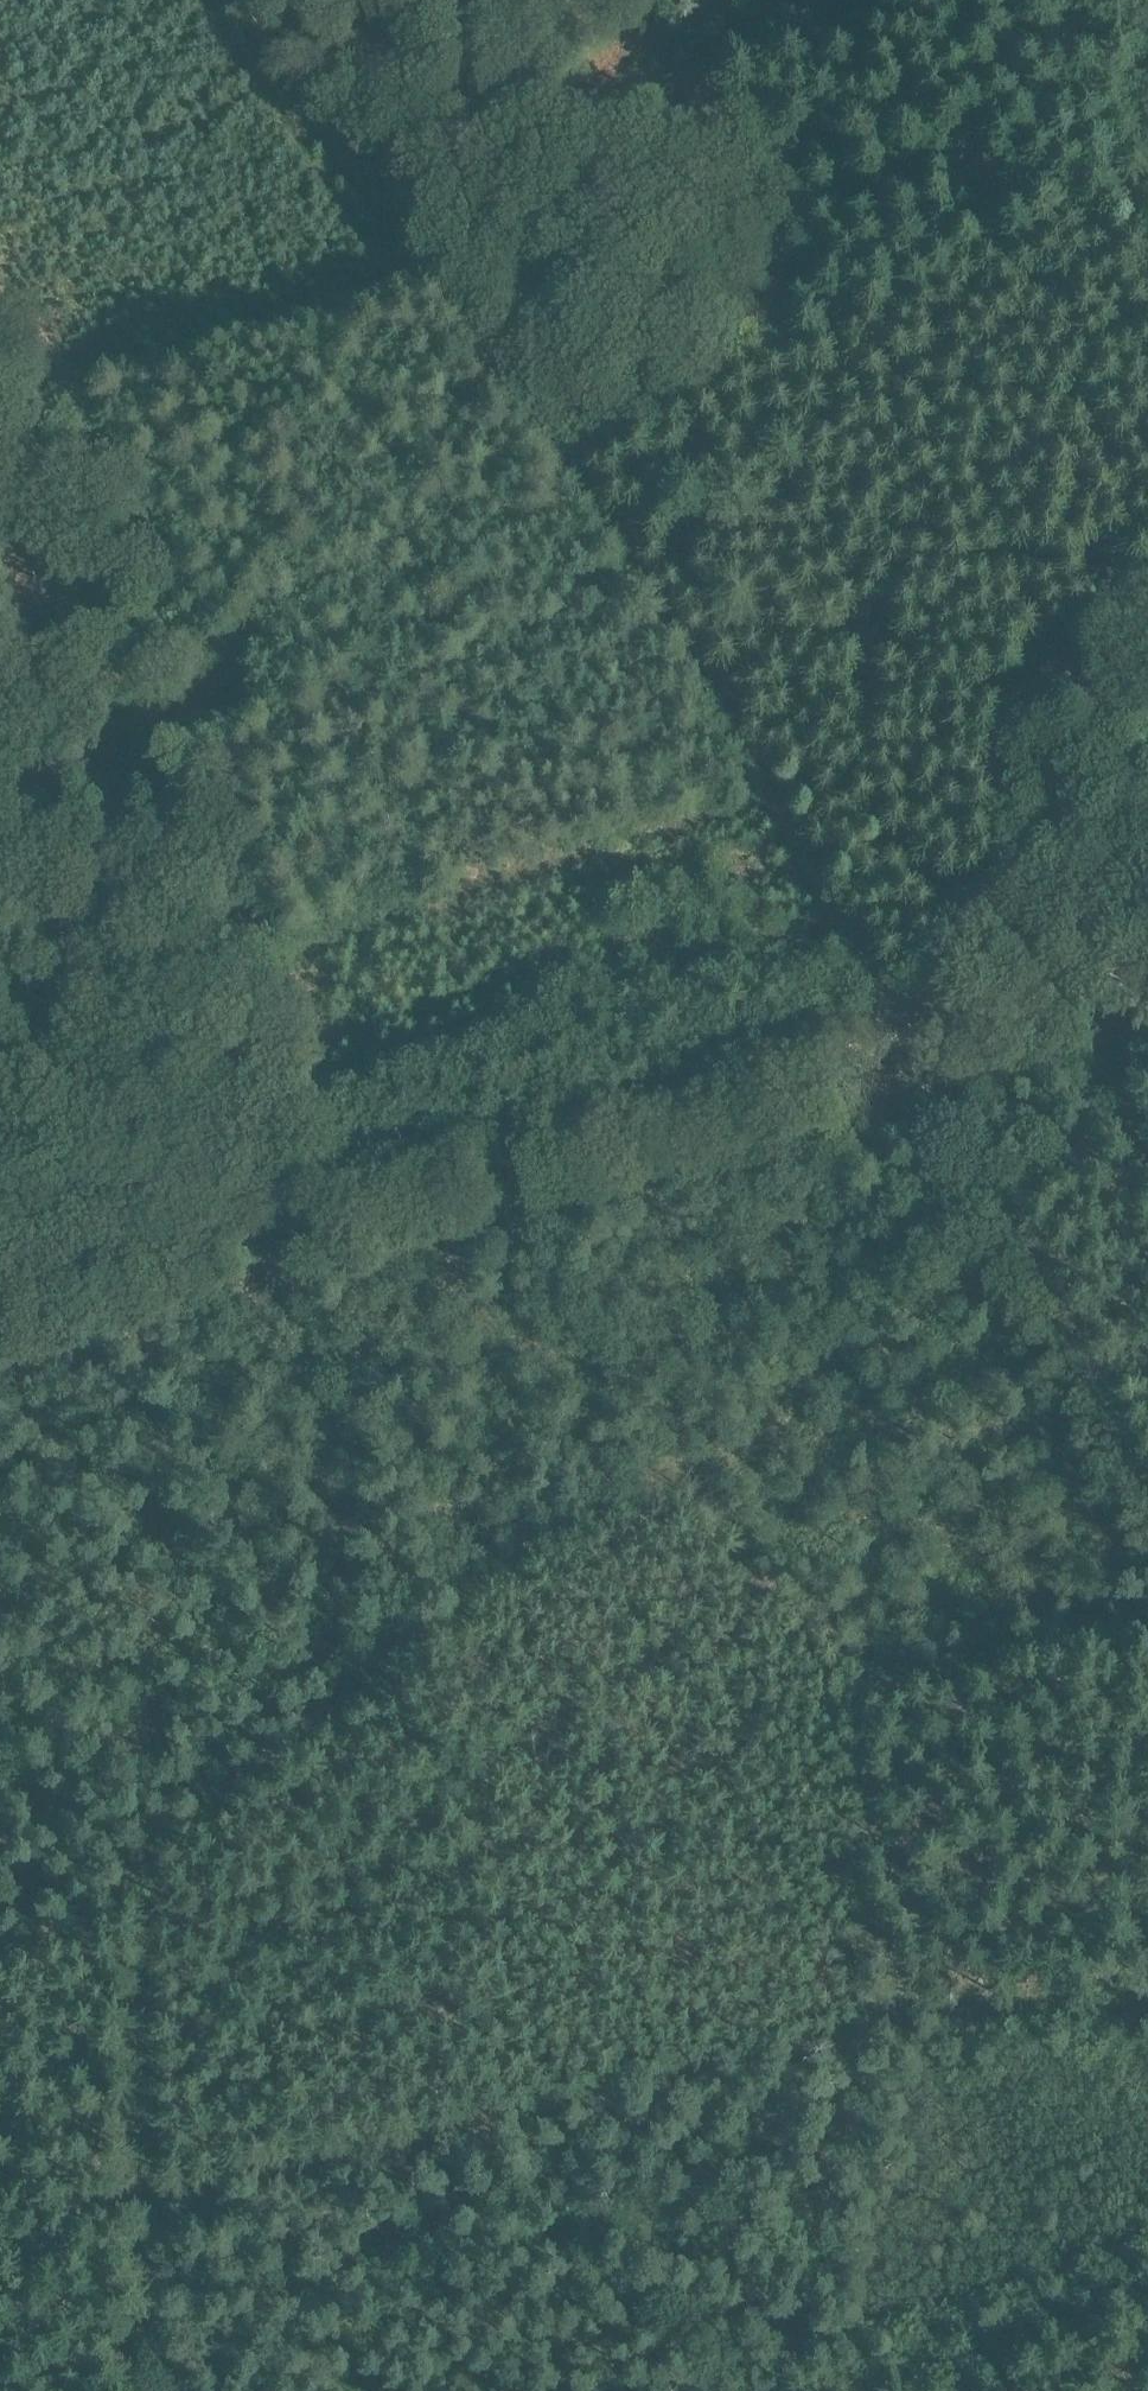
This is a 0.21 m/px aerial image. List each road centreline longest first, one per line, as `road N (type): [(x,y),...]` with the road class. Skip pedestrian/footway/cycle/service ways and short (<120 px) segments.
road 1 (track): [(0,1313),(908,1037),(1147,977)]
road 2 (track): [(908,1037),(1147,1479)]
road 3 (track): [(831,2390),(1147,2305)]

